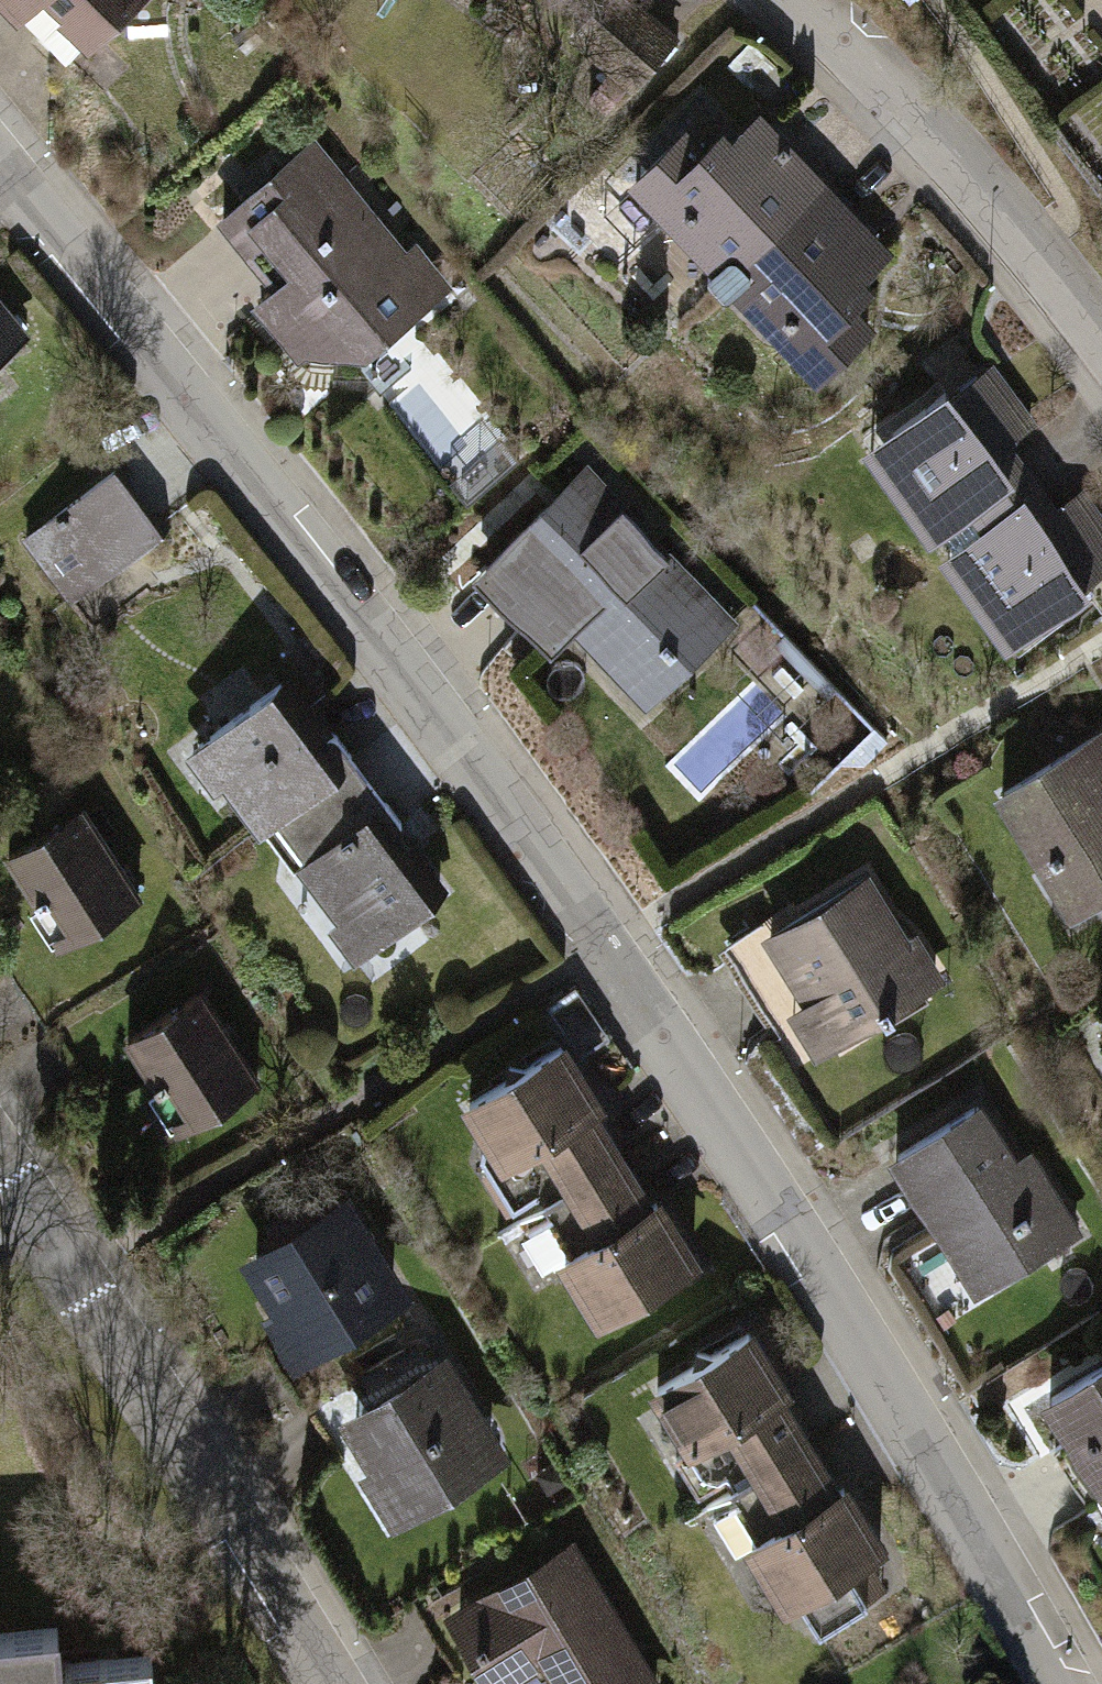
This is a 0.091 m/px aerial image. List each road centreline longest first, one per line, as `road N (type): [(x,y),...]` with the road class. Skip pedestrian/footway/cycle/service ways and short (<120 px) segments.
road 1 (residential): [(1060,1683),(800,1249),(554,877),(375,630),(0,166)]
road 2 (residential): [(327,1683),(0,1168)]
road 3 (residential): [(1101,334),(997,203),(804,0)]

